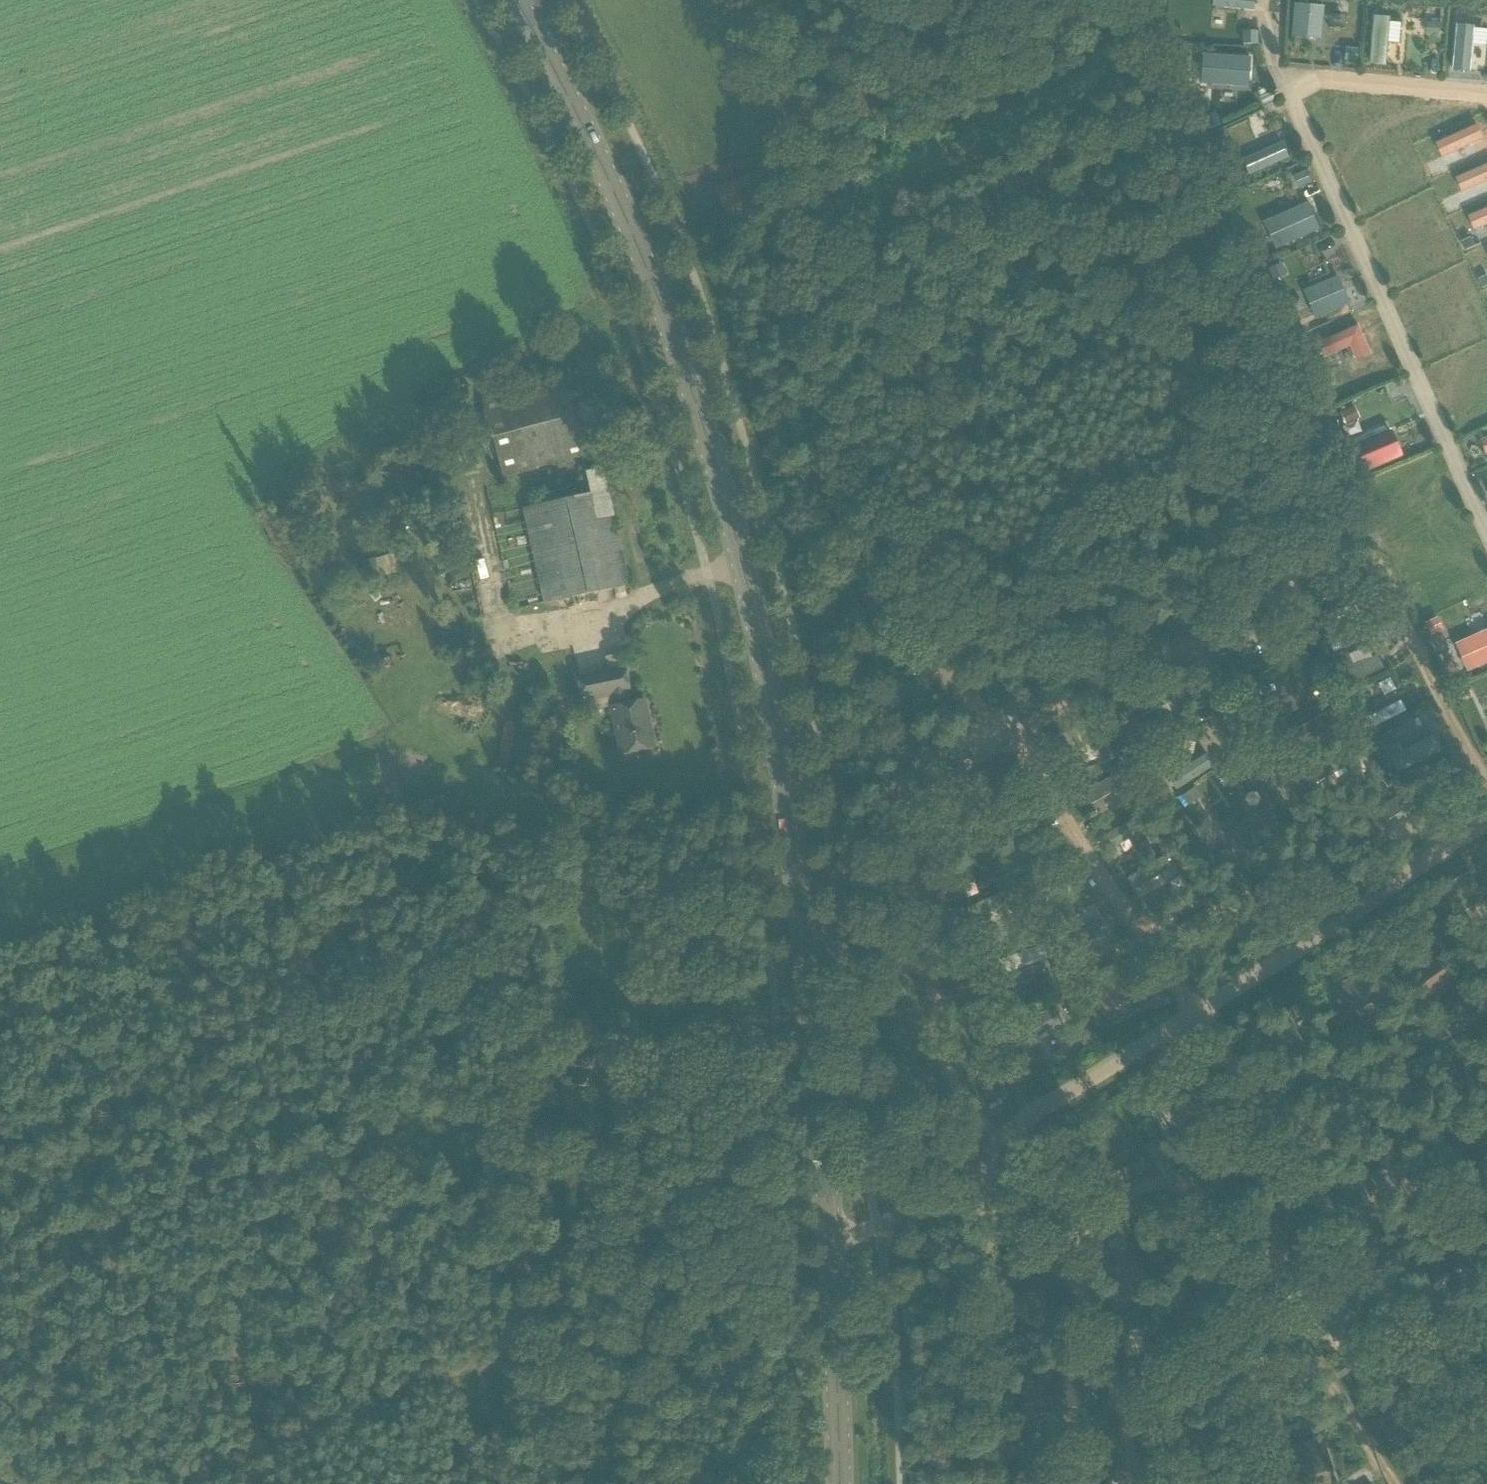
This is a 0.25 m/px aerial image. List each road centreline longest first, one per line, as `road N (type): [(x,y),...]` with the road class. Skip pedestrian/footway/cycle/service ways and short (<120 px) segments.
road 1 (secondary): [(840,1483),(817,1058),(781,749),(760,642),(714,456),(667,319),(615,192),(517,0)]
road 2 (track): [(786,785),(891,777),(991,737),(1025,741)]

